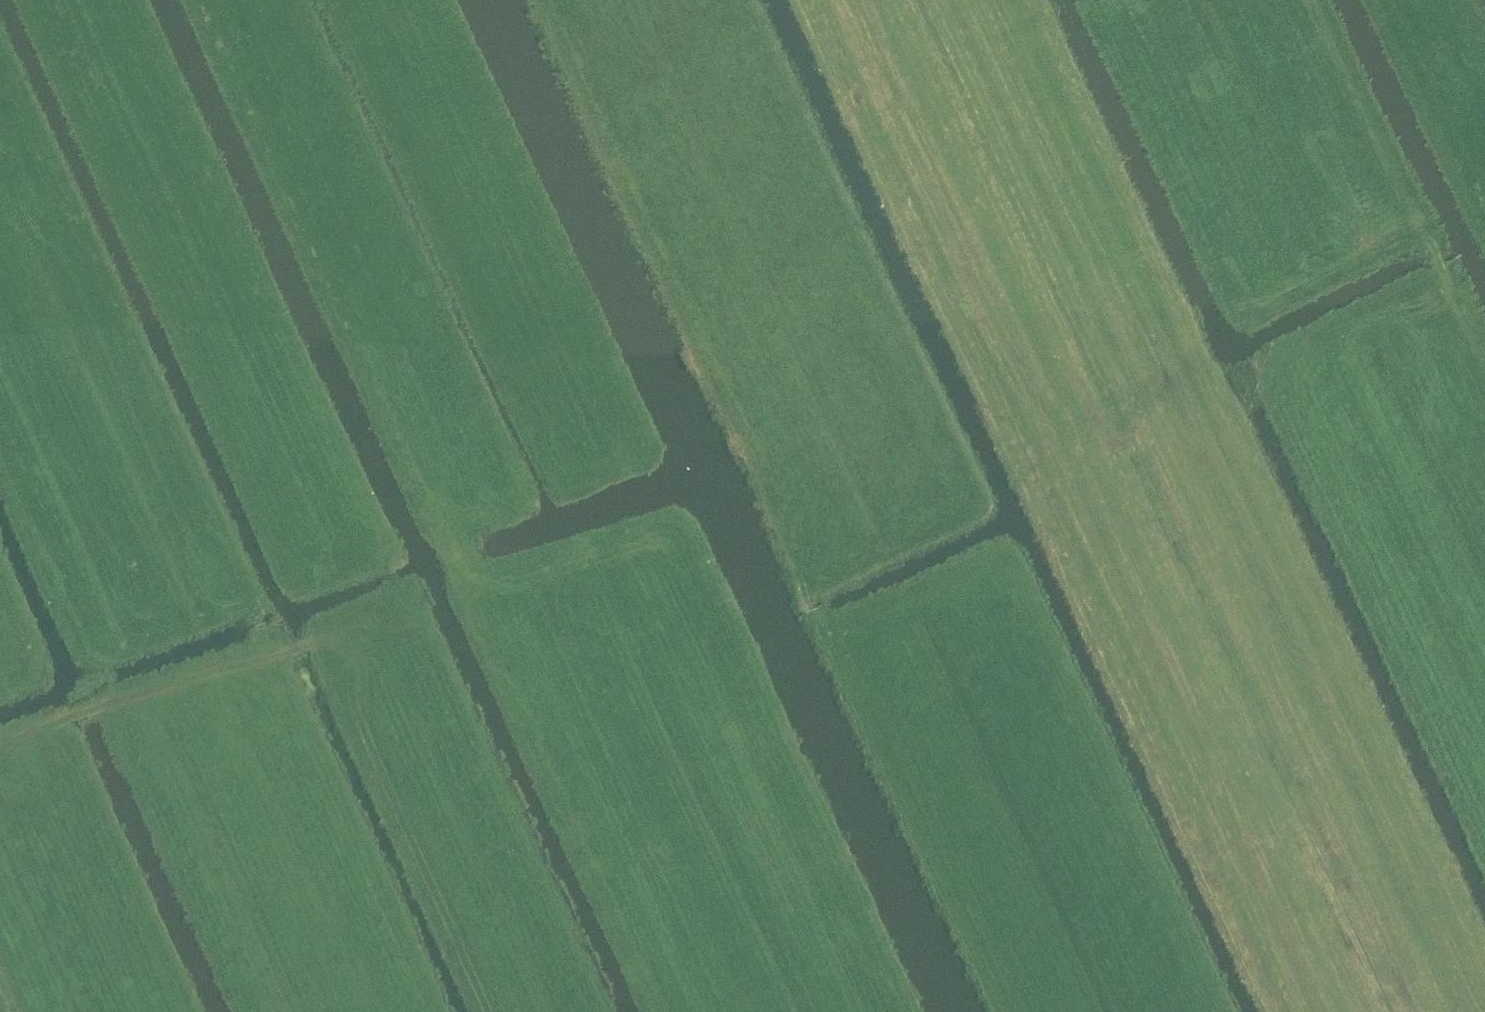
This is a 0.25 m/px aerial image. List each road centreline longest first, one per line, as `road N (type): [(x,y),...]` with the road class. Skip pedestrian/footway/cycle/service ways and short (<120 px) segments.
road 1 (track): [(1484,150),(1413,0)]

